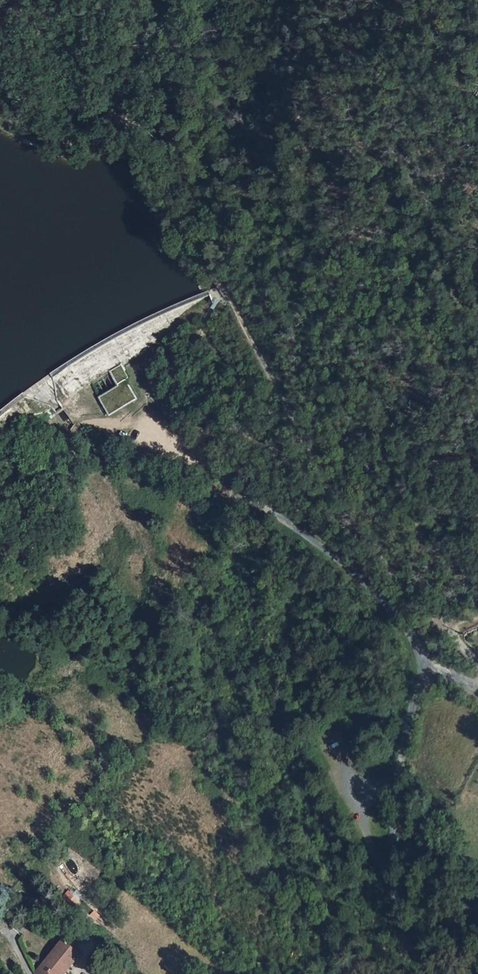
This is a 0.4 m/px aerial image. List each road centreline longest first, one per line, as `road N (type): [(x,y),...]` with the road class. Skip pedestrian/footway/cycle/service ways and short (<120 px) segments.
road 1 (unclassified): [(464,973),(401,909),(395,885),(394,809),(424,663),(414,636),(330,550),(145,421)]
road 2 (track): [(450,630),(324,479),(227,293)]
road 3 (track): [(227,293),(184,232),(142,133),(117,120)]
road 4 (track): [(0,113),(66,139),(117,120)]

